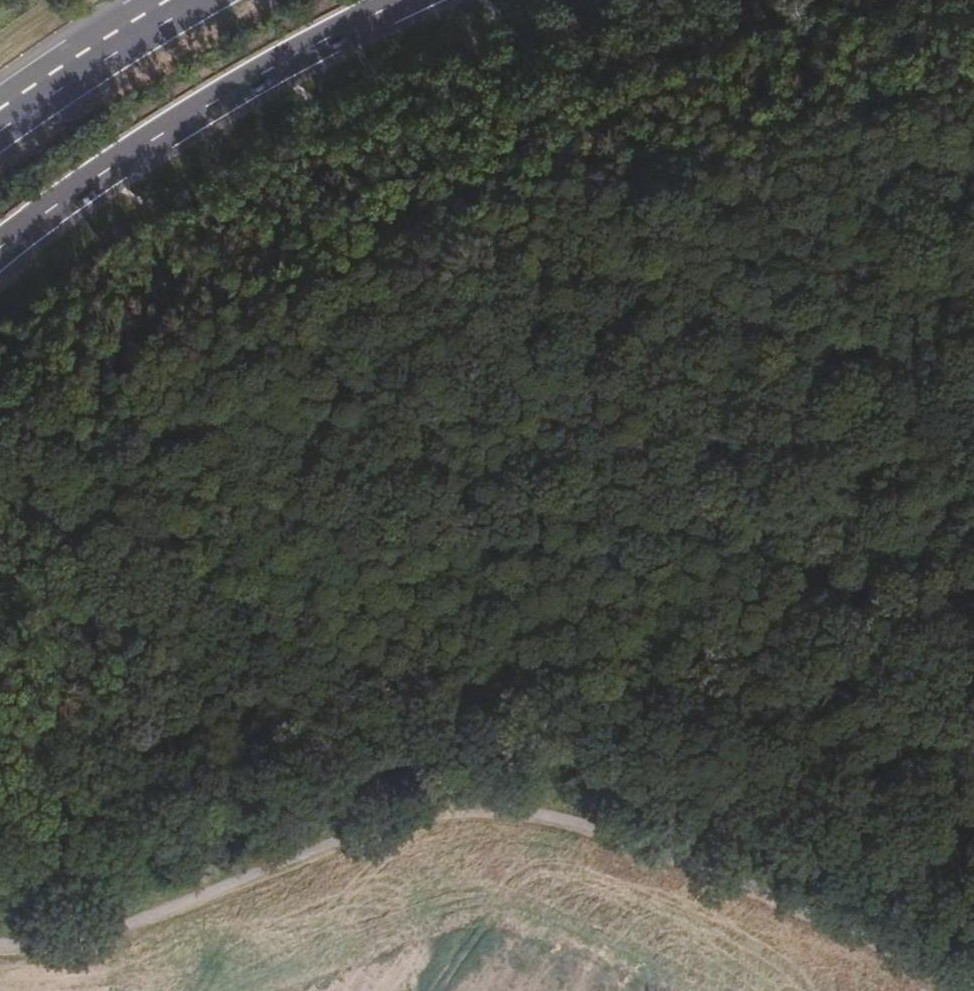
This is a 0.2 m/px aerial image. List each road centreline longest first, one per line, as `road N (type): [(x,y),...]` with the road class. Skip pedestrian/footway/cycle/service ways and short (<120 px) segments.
road 1 (trunk): [(0,250),(233,93),(411,0)]
road 2 (trunk): [(203,0),(0,129)]

